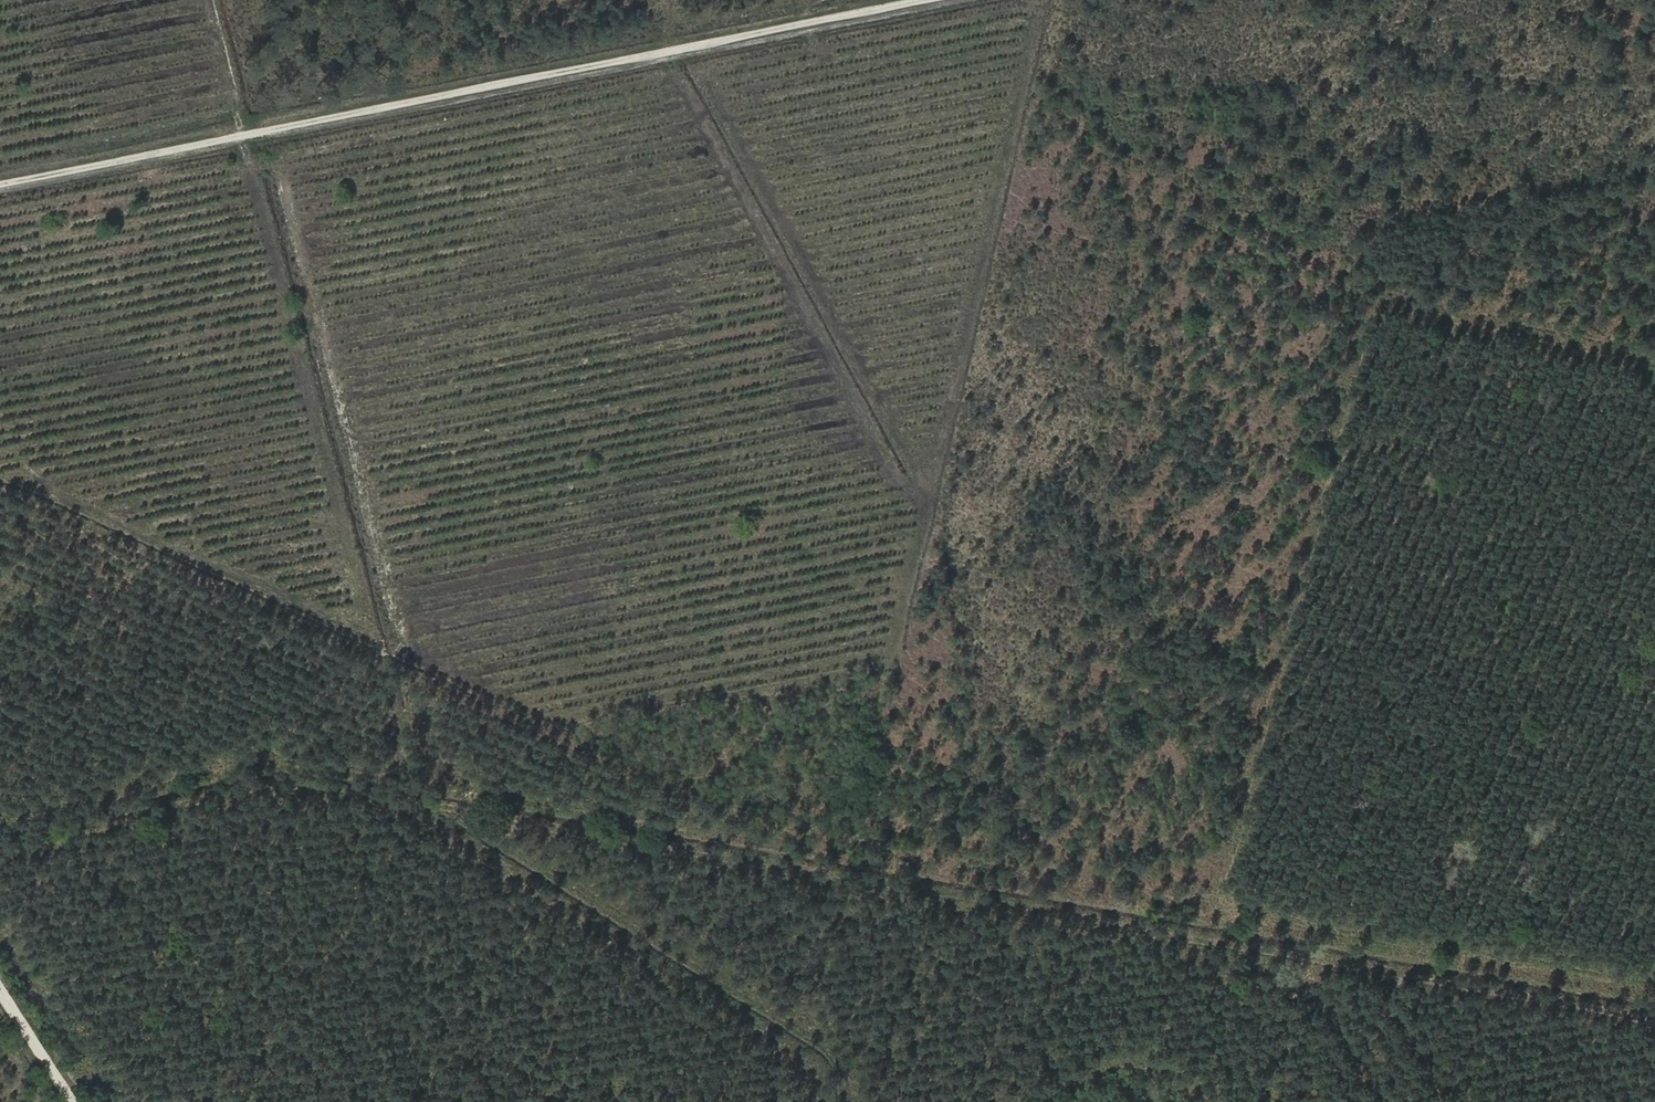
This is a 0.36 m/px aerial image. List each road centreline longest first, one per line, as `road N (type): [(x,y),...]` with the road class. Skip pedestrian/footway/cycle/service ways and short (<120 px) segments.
road 1 (track): [(0,184),(925,0)]
road 2 (track): [(0,989),(73,1101)]

